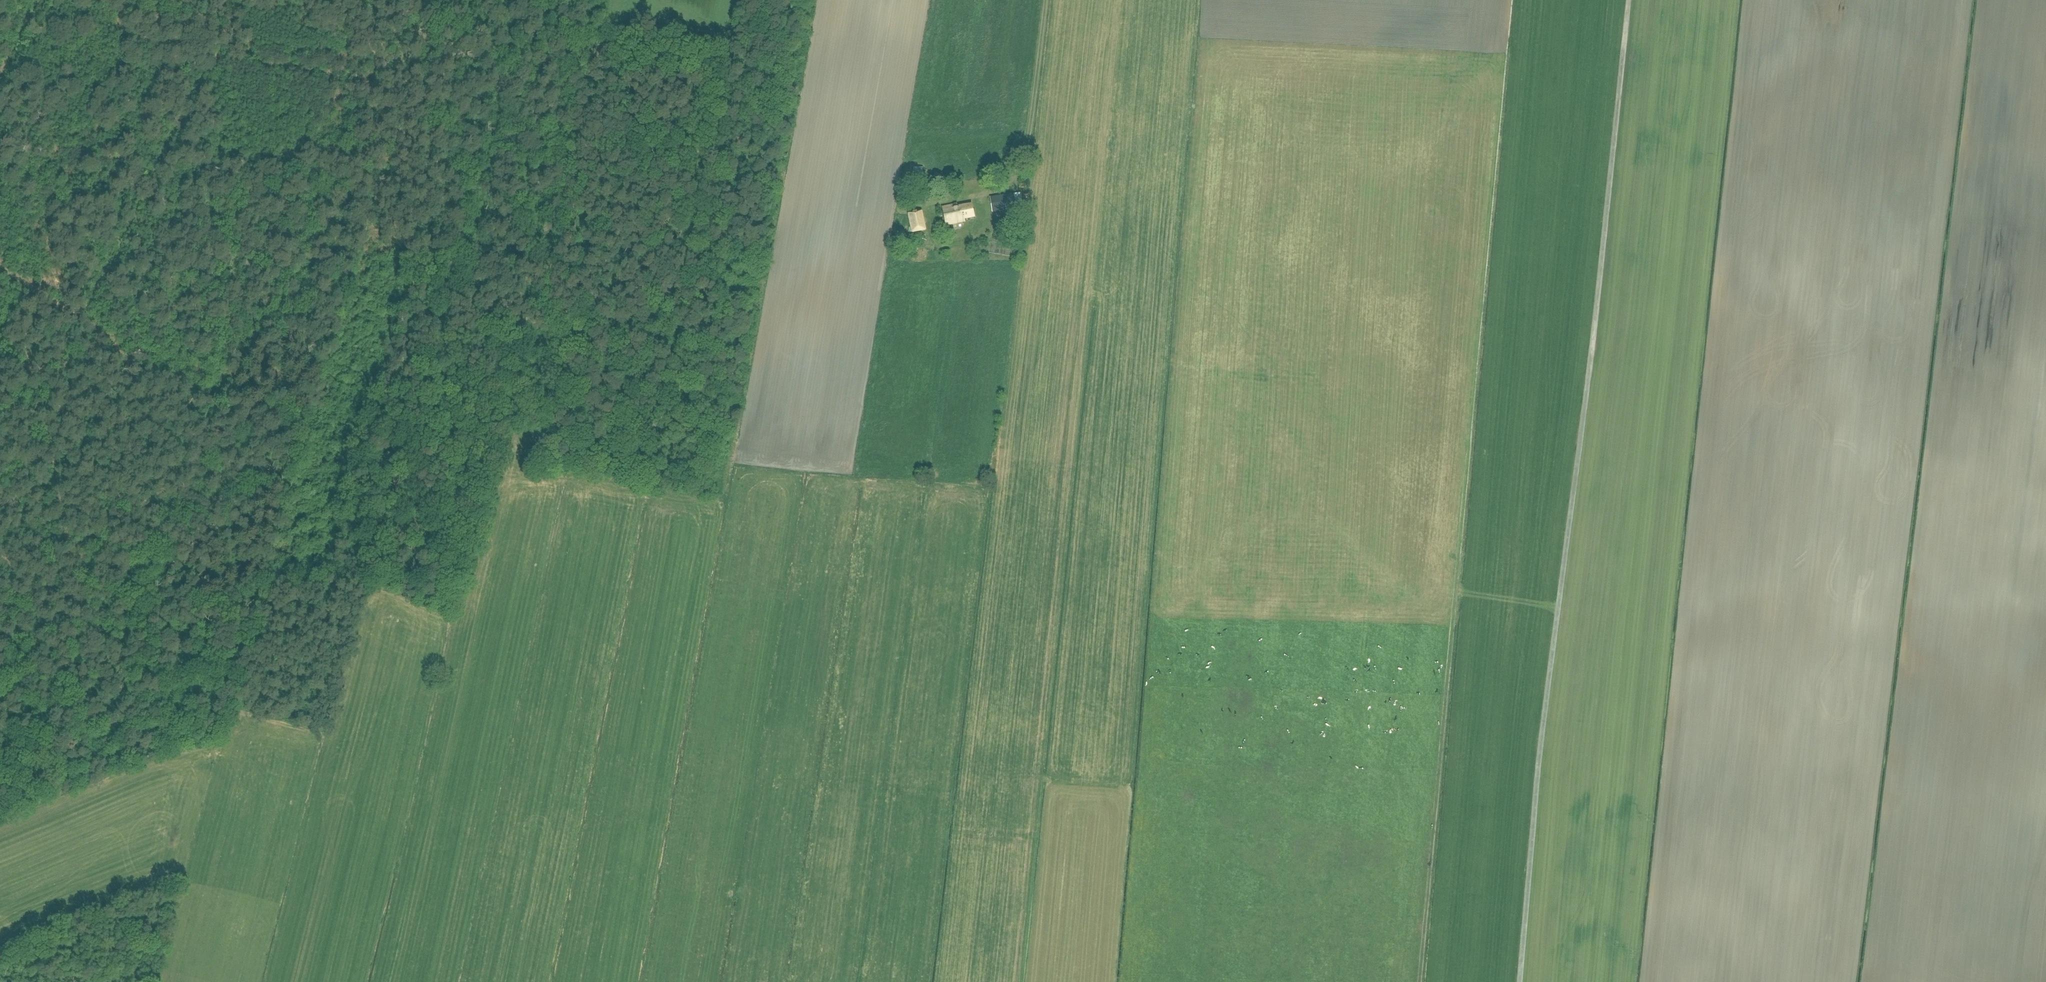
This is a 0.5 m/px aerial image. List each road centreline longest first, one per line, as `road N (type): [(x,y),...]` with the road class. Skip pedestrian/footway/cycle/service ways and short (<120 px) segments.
road 1 (track): [(1053,0),(1035,159),(1019,182)]

